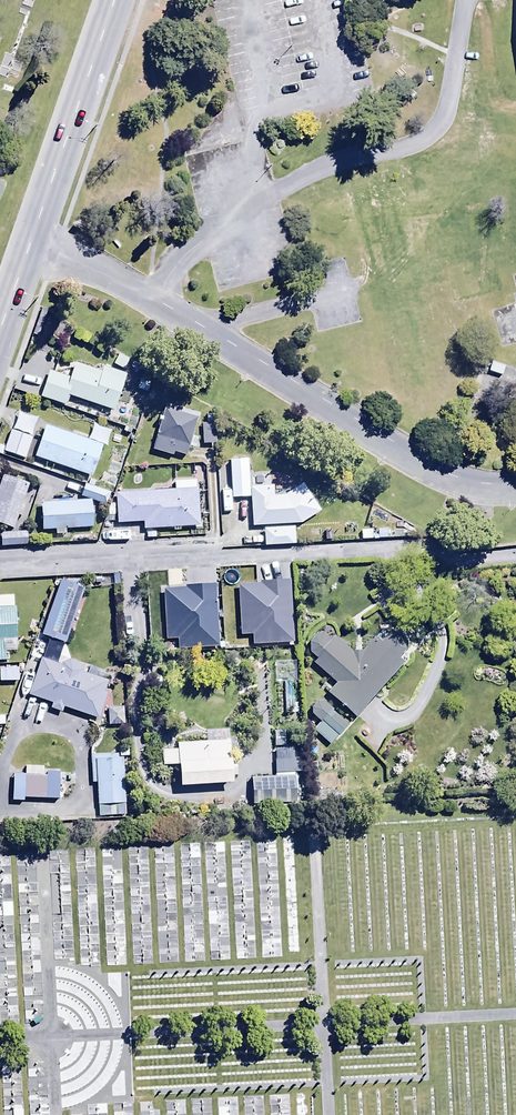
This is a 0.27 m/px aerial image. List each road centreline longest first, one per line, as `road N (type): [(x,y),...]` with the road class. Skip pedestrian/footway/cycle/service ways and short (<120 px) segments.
road 1 (tertiary): [(113,0),(0,331)]

